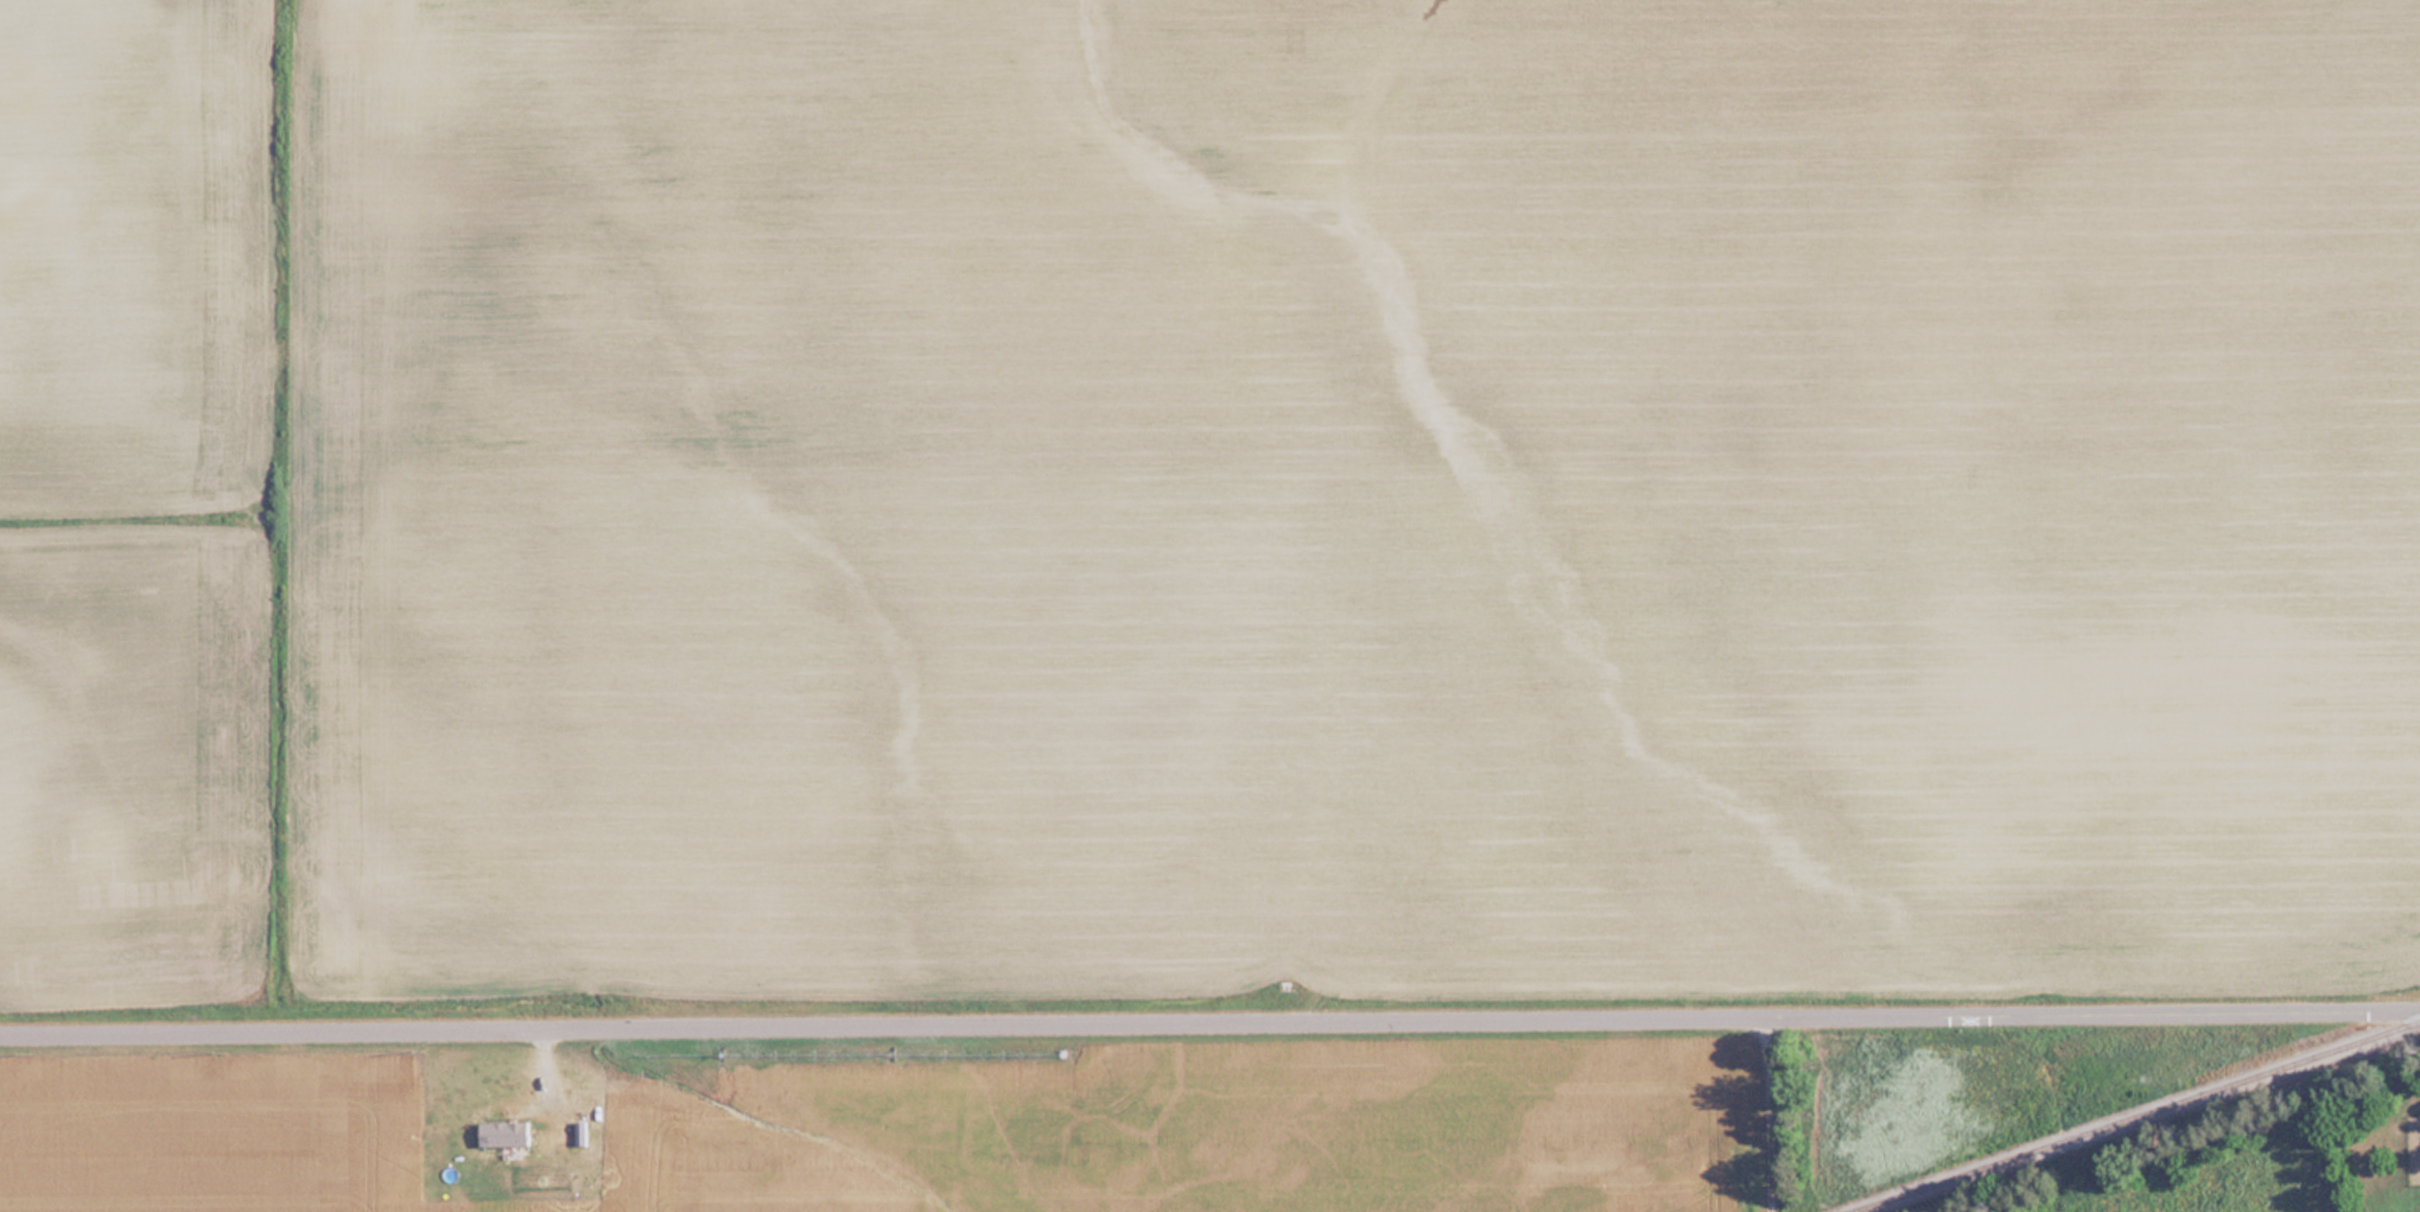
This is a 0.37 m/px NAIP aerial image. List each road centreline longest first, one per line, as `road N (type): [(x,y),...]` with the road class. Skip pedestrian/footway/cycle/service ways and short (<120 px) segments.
road 1 (residential): [(2419,1011),(0,1038)]

